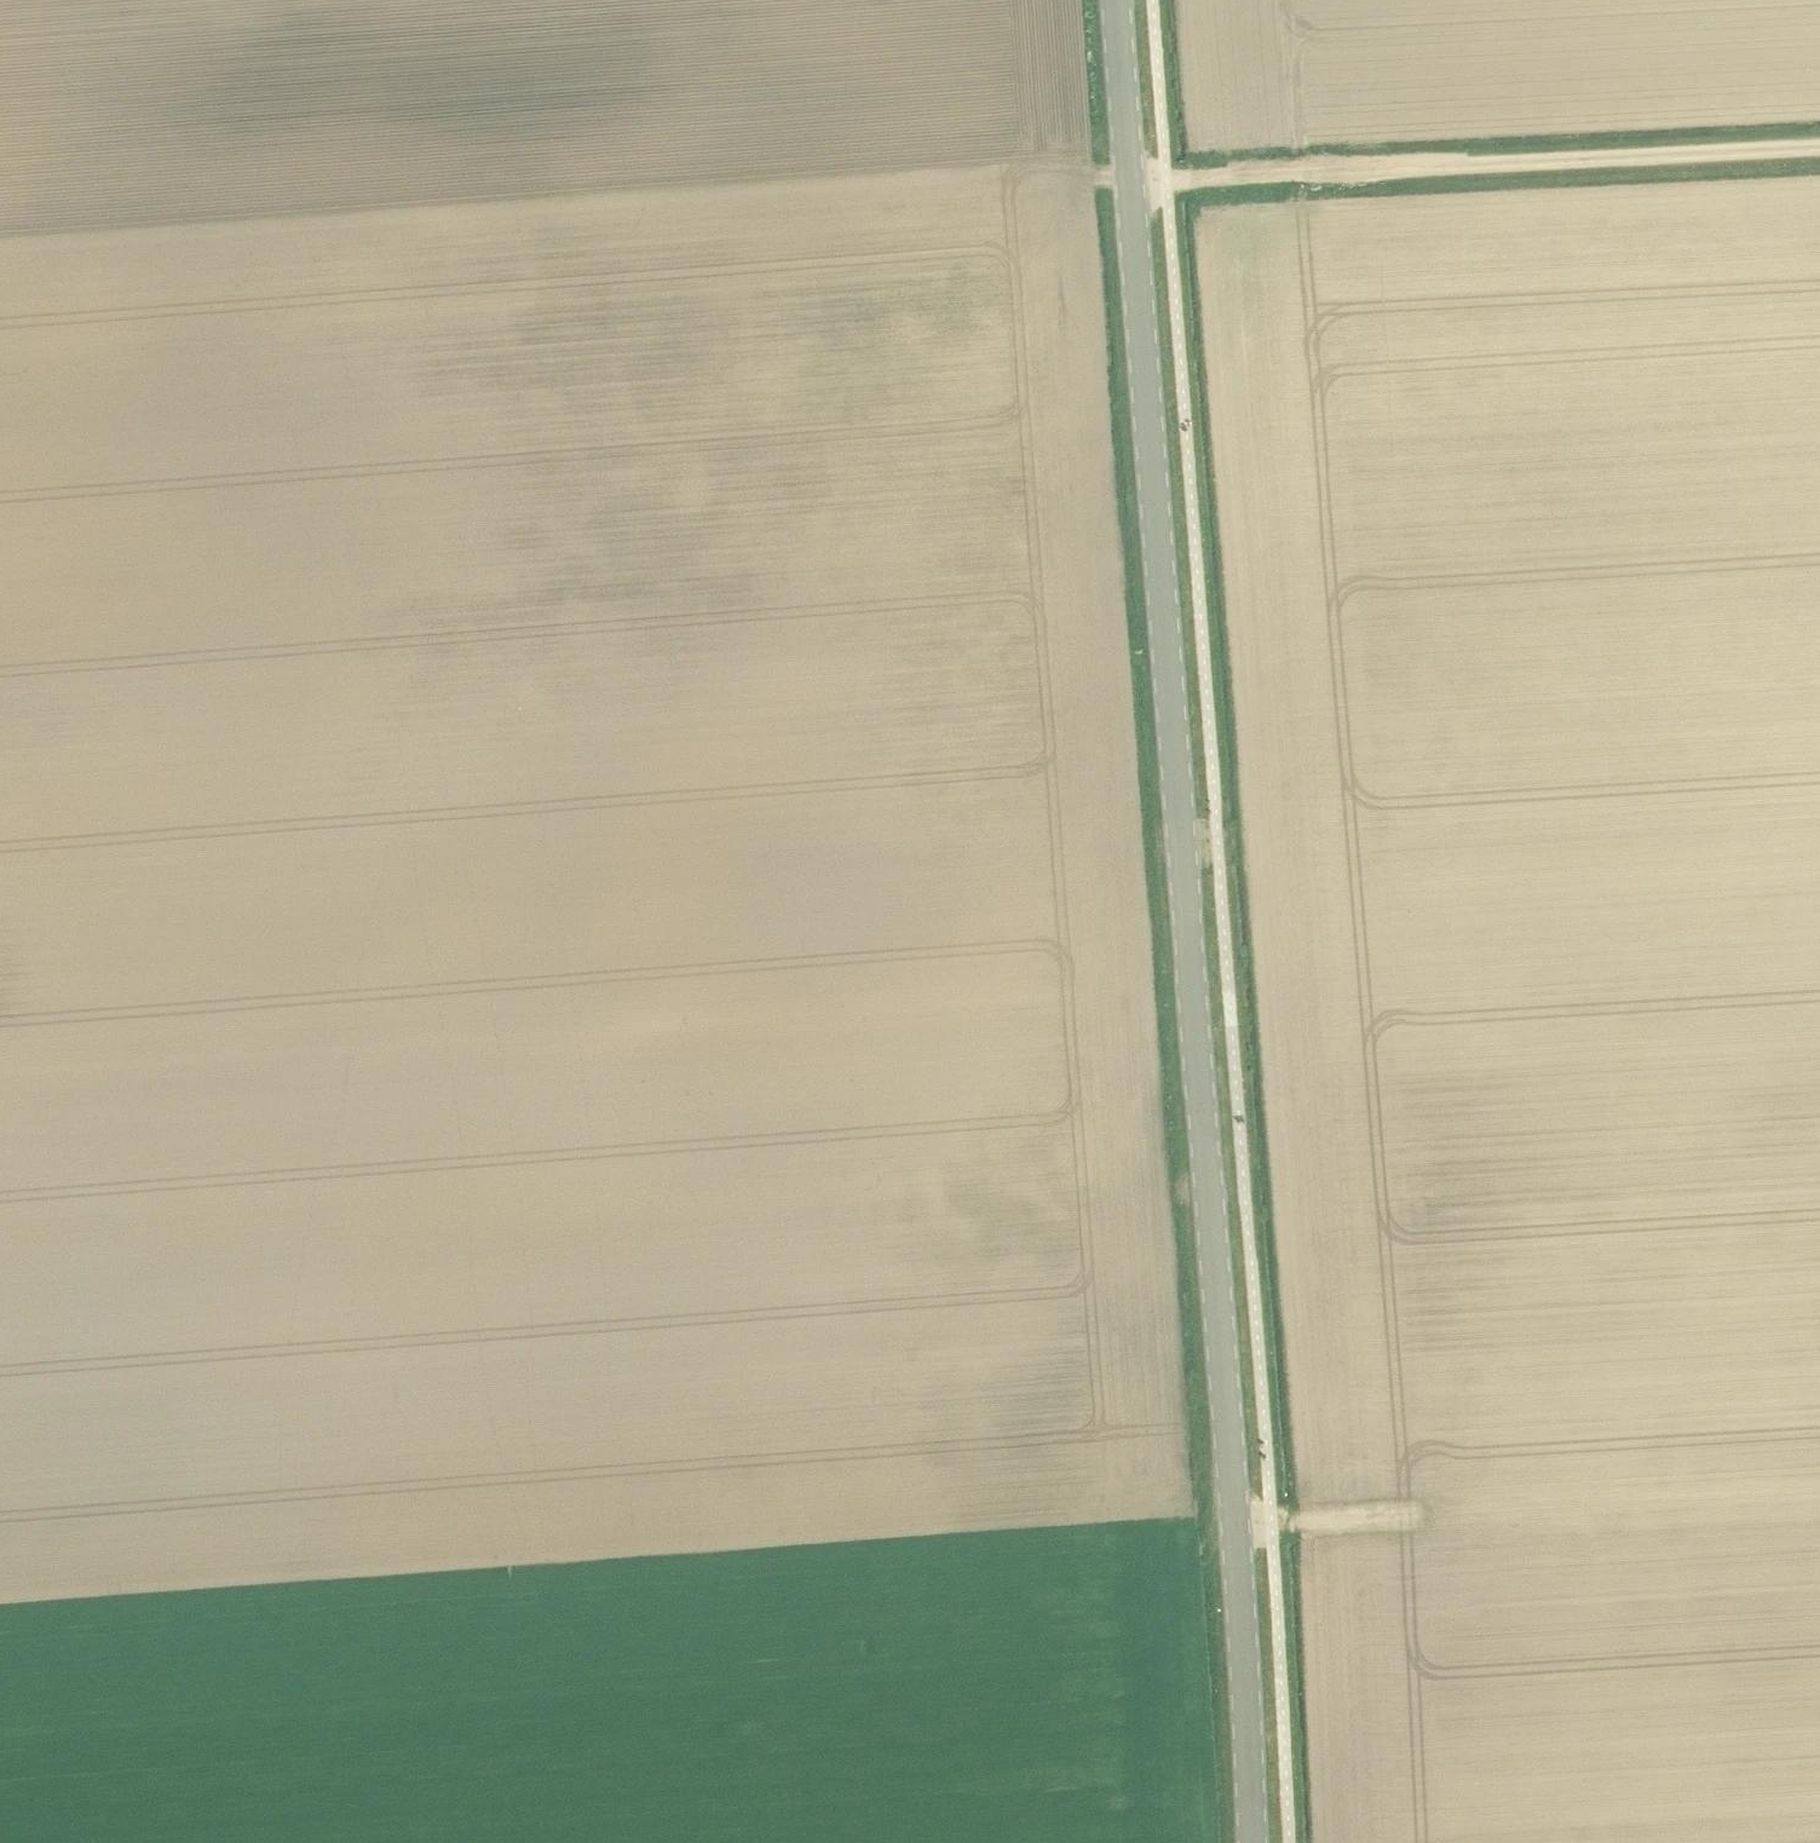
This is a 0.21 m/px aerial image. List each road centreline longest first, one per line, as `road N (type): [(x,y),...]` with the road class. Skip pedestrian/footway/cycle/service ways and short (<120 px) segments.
road 1 (tertiary): [(1251,1842),(1233,1508),(1115,0)]
road 2 (track): [(1819,145),(1165,177)]

